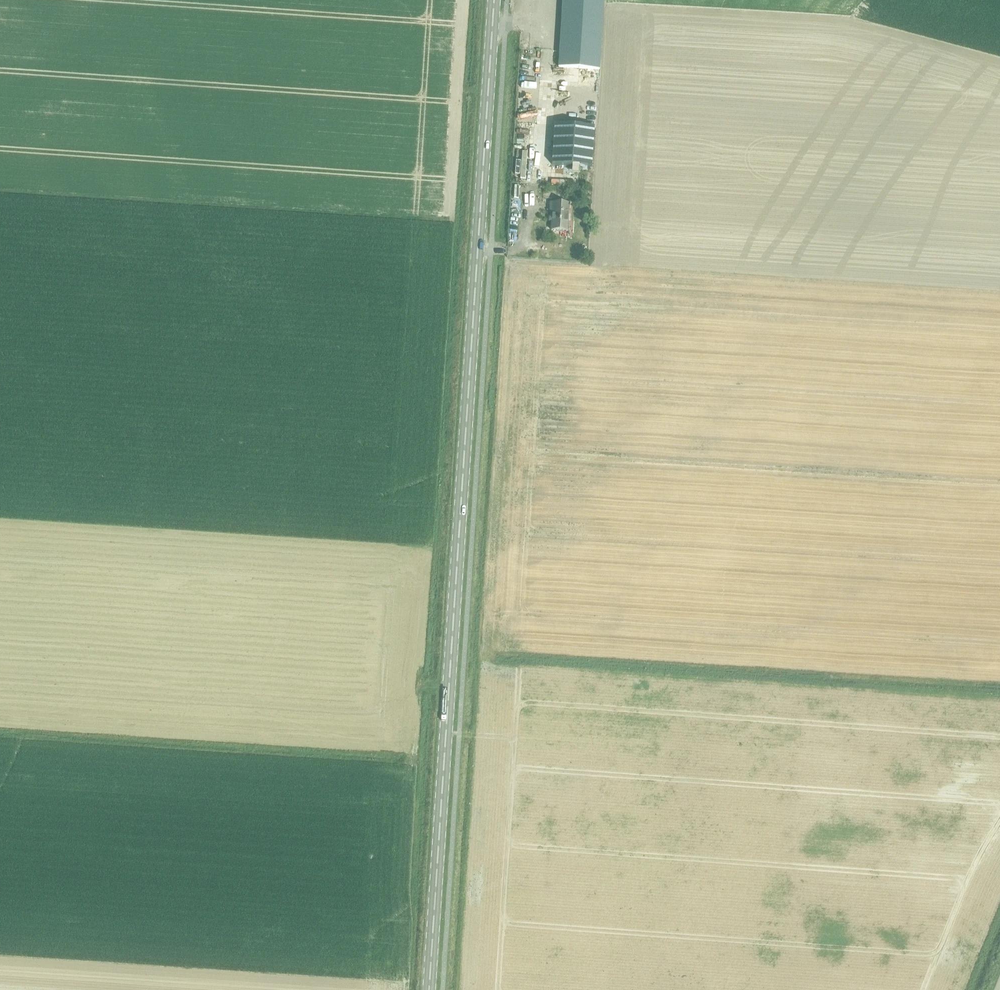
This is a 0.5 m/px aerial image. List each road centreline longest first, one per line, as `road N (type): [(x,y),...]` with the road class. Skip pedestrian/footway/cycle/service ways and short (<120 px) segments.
road 1 (secondary): [(430,989),(493,0)]

